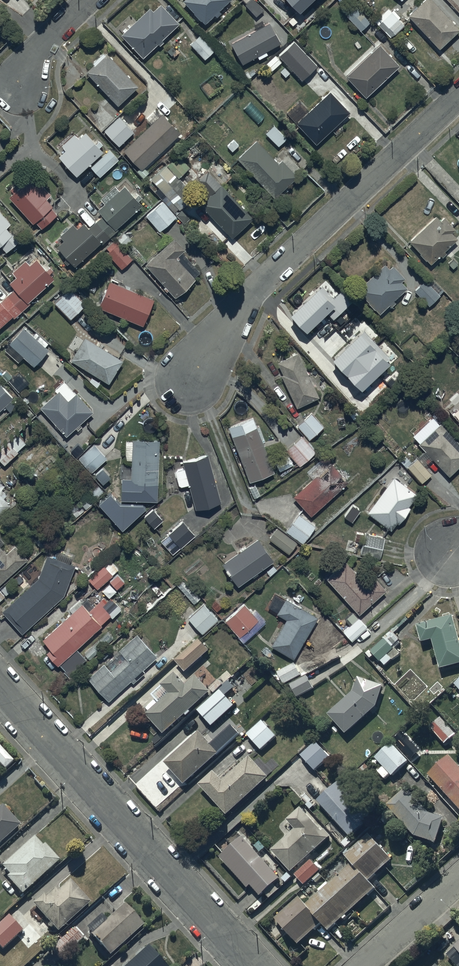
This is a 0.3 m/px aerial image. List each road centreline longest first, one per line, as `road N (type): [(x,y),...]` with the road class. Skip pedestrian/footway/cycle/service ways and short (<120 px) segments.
road 1 (residential): [(191,382),(256,291),(458,97)]
road 2 (residential): [(250,965),(0,689)]
road 3 (residential): [(366,965),(458,881)]

